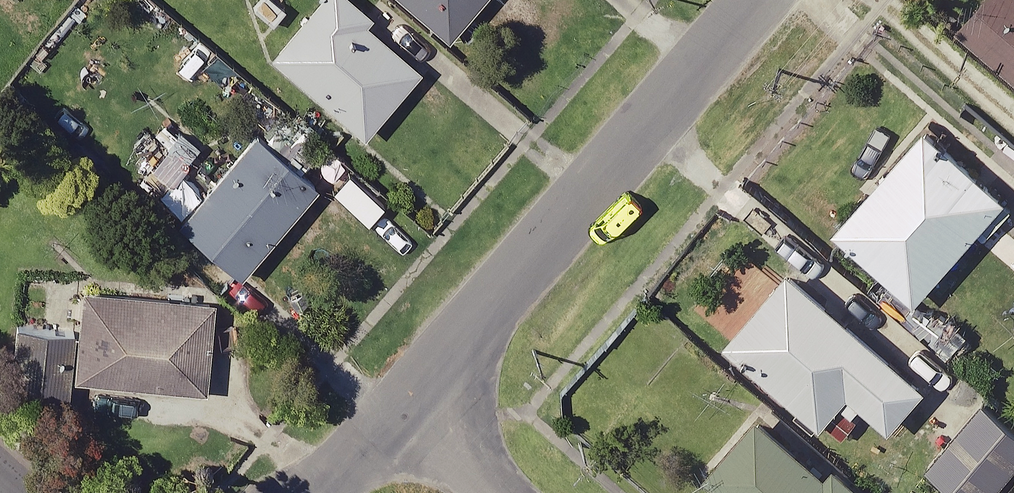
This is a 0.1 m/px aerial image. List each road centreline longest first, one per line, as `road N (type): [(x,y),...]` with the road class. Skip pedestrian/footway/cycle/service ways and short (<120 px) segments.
road 1 (residential): [(402,409),(757,0)]
road 2 (residential): [(497,492),(402,409)]

